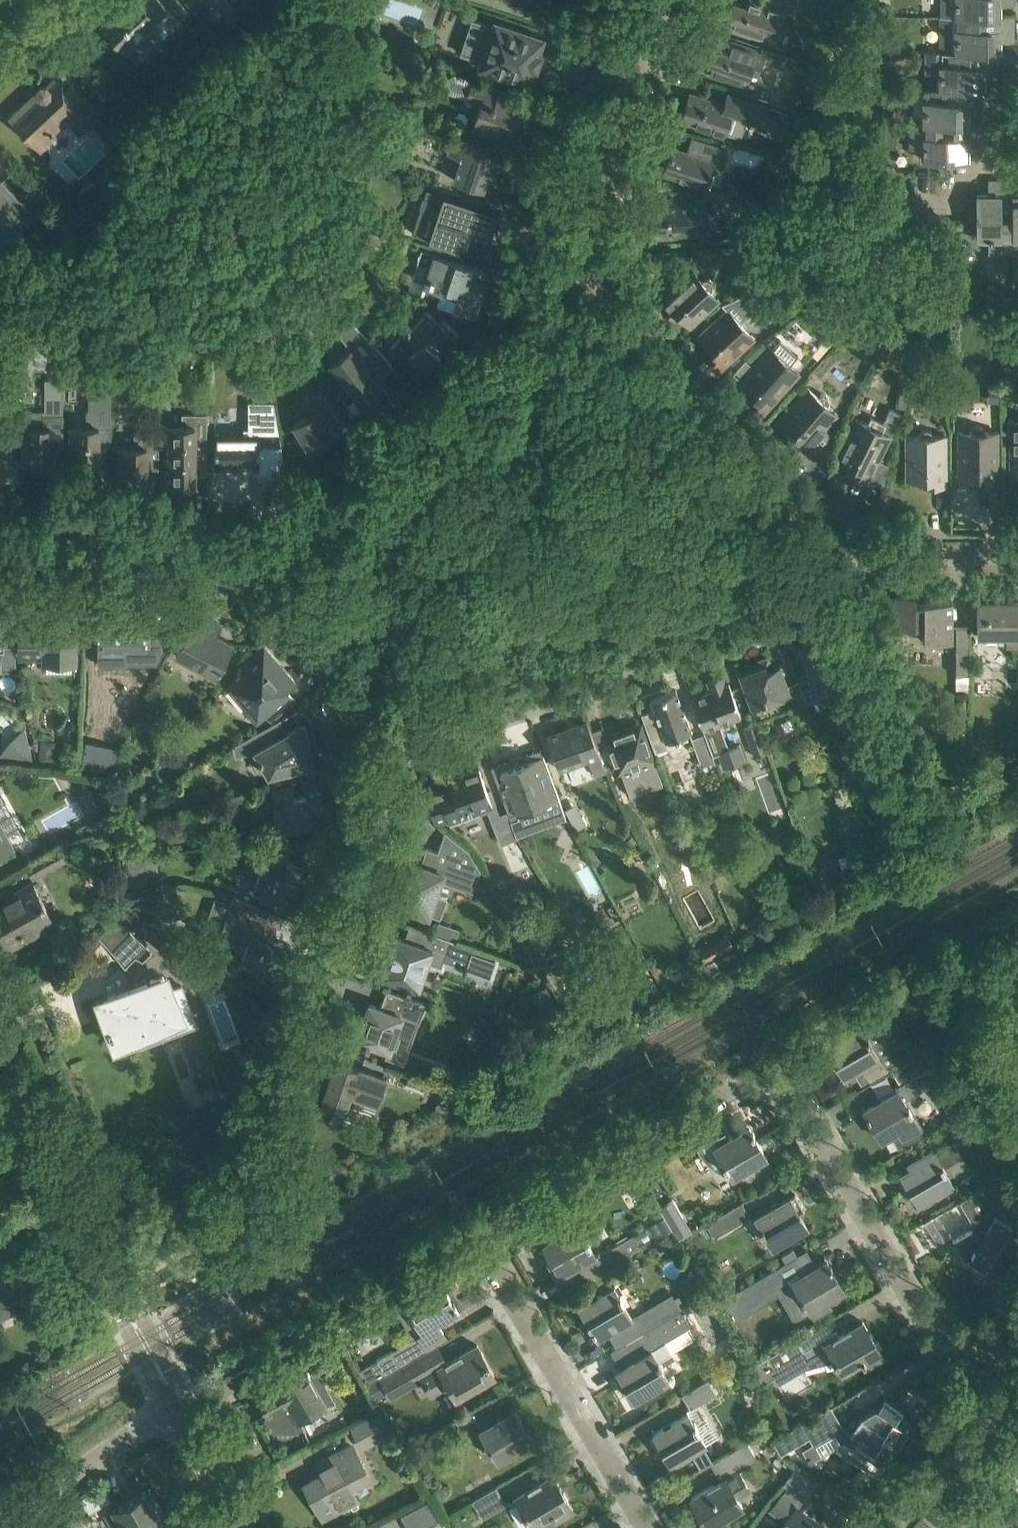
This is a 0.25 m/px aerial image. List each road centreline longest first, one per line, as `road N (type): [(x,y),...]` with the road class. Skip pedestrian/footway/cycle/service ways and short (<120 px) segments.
road 1 (residential): [(1000,1369),(938,1321),(902,1281),(787,1070),(765,1061),(474,1221)]
road 2 (residential): [(837,554),(849,570),(850,590),(839,601),(408,752)]
road 3 (residential): [(837,554),(578,263)]
road 4 (unclassified): [(177,1402),(0,1073)]
road 5 (residential): [(249,555),(502,368),(520,359),(546,361)]
road 6 (residential): [(480,554),(837,554)]
road 7 (residential): [(474,1221),(656,1527)]
road 8 (residential): [(177,1402),(474,1221)]
road 9 (residential): [(305,1041),(408,752)]
road 10 (residential): [(578,263),(666,0)]
road 11 (residential): [(408,752),(252,574),(249,555)]
road 12 (residential): [(0,555),(249,555)]
road 13 (residential): [(249,555),(480,554)]
road 14 (residential): [(408,752),(480,554)]
road 15 (residential): [(480,554),(546,361)]
road 16 (residential): [(21,1527),(84,1467),(177,1402)]
road 17 (residential): [(877,1527),(1000,1369)]
road 18 (residential): [(837,554),(1017,553)]
road 19 (unclassified): [(244,1527),(177,1402)]

